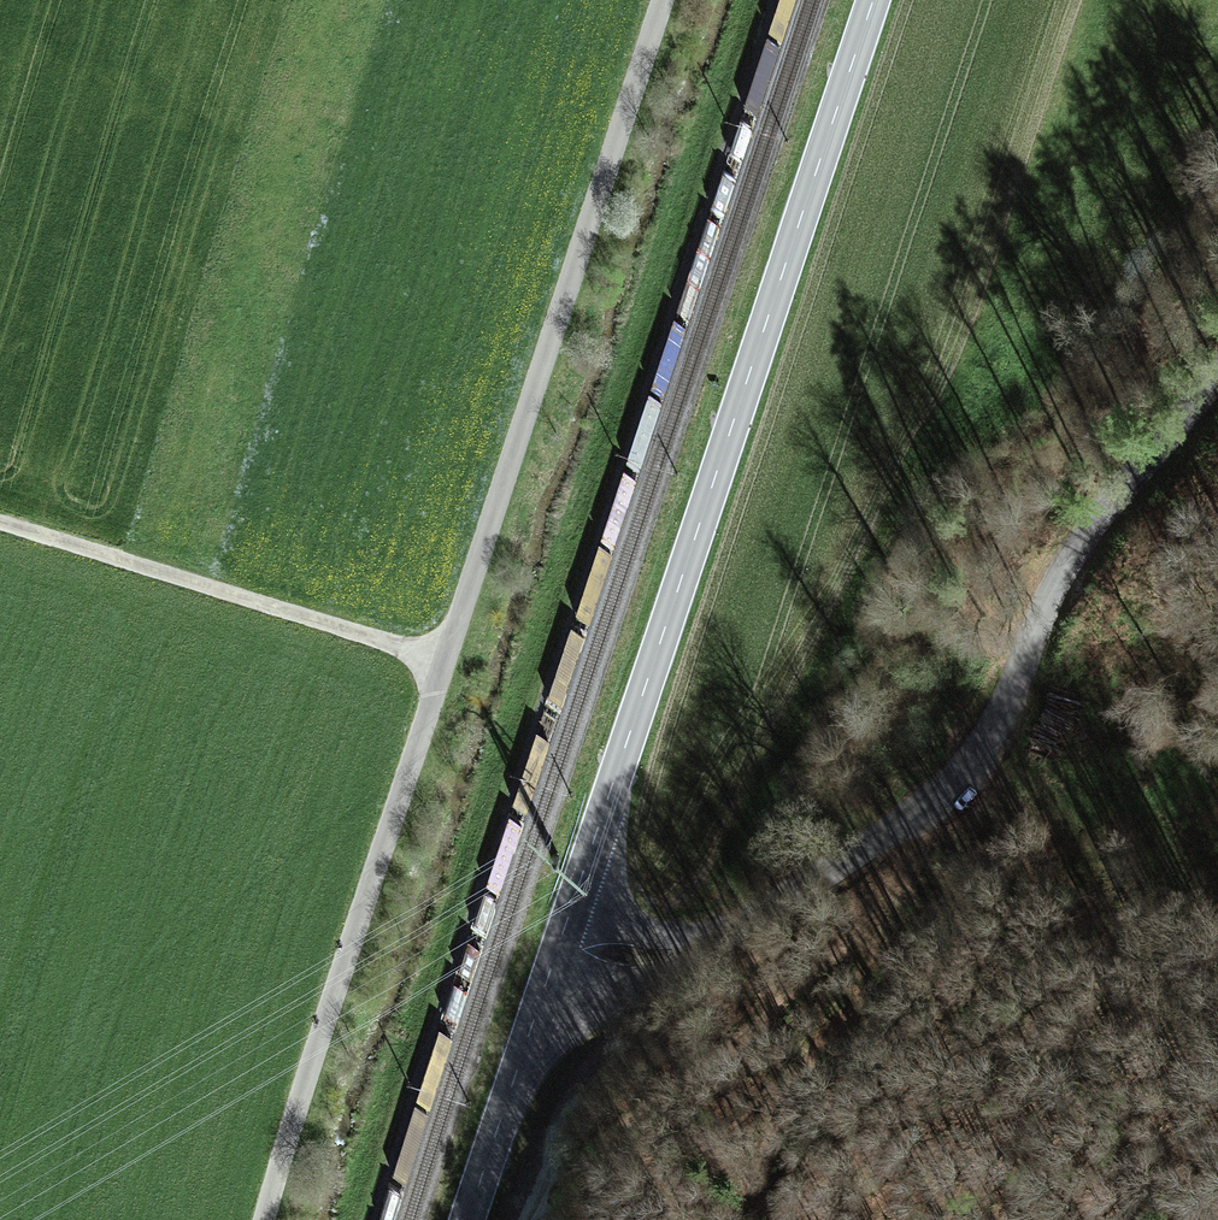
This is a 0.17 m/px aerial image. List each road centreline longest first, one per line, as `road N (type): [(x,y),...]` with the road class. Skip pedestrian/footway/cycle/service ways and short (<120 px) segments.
road 1 (unclassified): [(263,1219),(437,656),(654,0)]
road 2 (secondary): [(876,0),(568,944)]
road 3 (unclassified): [(1217,376),(1068,562),(995,723),(935,800),(692,951),(642,957),(568,944)]
road 4 (track): [(0,523),(437,656)]
road 5 (secondary): [(568,944),(479,1219)]

